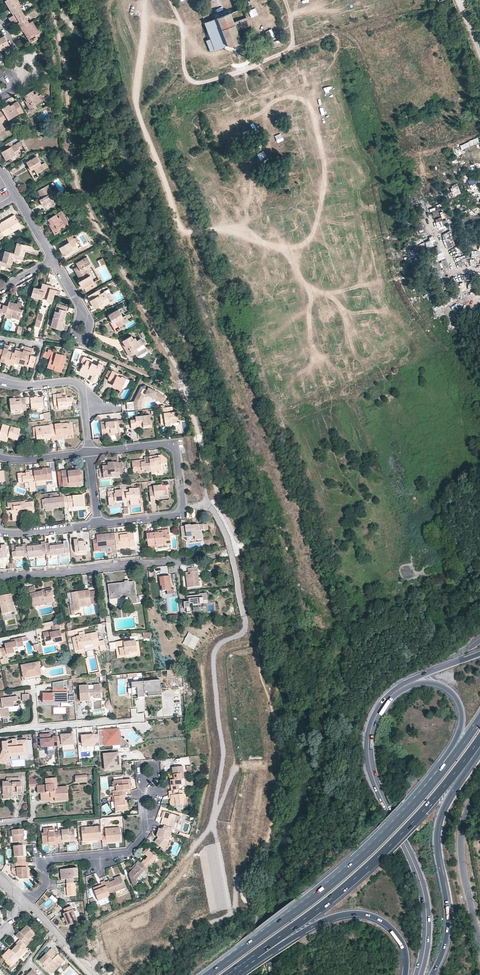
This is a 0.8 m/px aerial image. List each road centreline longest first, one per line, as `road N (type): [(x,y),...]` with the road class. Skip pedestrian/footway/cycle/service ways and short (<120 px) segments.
road 1 (trunk): [(232,974),(337,897),(479,743)]
road 2 (primary): [(419,974),(427,935),(421,882),(371,765),(374,723),(387,700)]
road 3 (residential): [(89,453),(176,443),(184,514),(97,525)]
road 4 (trunk): [(432,974),(449,930),(440,819),(479,754)]
road 5 (trunk): [(380,834),(291,917),(206,974)]
road 6 (trunk): [(240,974),(336,918),(360,915),(394,931),(405,974)]
road 7 (residential): [(25,902),(48,883),(52,859),(130,851),(146,832),(143,781)]
road 8 (trunk): [(387,700),(413,686),(437,684),(452,694),(462,719),(407,804)]
road 9 (residential): [(0,577),(179,560)]
road 10 (residential): [(479,791),(464,820),(462,853),(479,947)]
road 11 (trunk): [(479,720),(380,834)]
road 12 (residential): [(0,381),(80,387),(89,453)]

